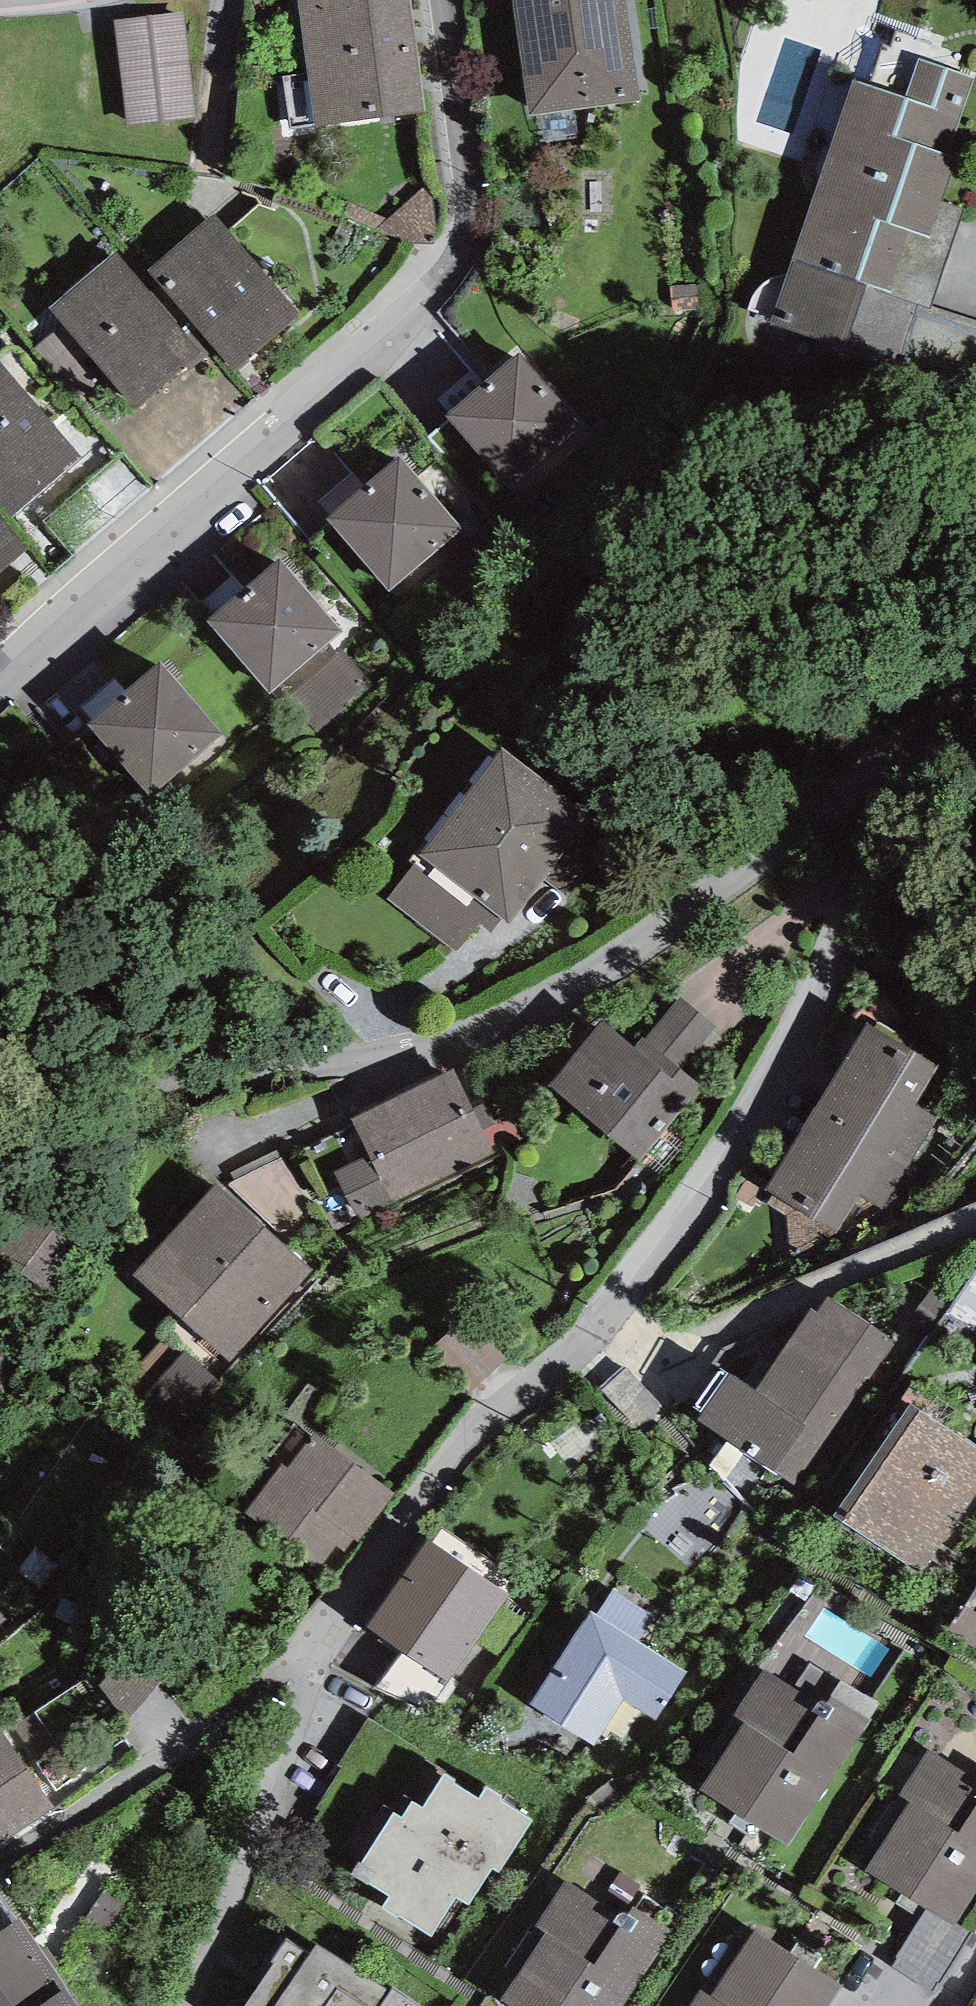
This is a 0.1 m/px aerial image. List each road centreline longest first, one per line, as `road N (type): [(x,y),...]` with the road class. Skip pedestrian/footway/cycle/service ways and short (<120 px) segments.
road 1 (residential): [(961,711),(839,956),(724,1150),(610,1315),(483,1416),(315,1650)]
road 2 (residential): [(961,711),(545,999),(462,1035),(0,1117)]
road 3 (residential): [(0,682),(456,261),(473,202),(446,0)]
road 4 (residential): [(315,1650),(171,1759),(0,1862)]
road 5 (residential): [(315,1650),(184,2005)]

